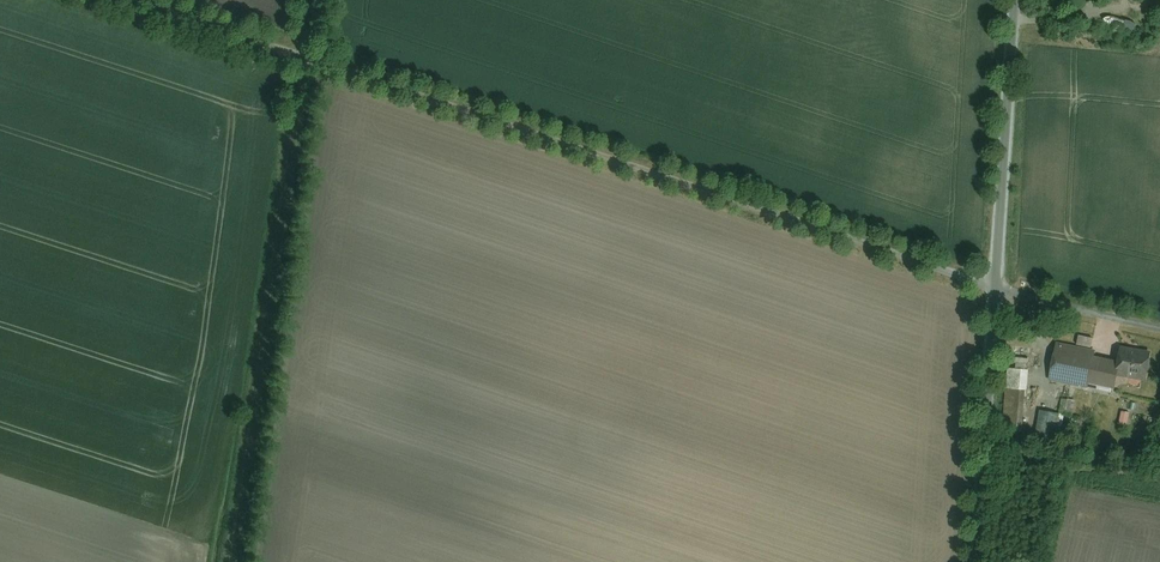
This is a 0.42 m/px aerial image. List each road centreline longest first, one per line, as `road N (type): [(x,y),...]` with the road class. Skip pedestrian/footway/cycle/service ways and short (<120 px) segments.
road 1 (unclassified): [(138,0),(995,287)]
road 2 (track): [(228,561),(310,0)]
road 3 (unclassified): [(995,287),(1013,0)]
road 4 (unclassified): [(977,561),(995,287)]
road 5 (unclassified): [(1159,329),(995,287)]

